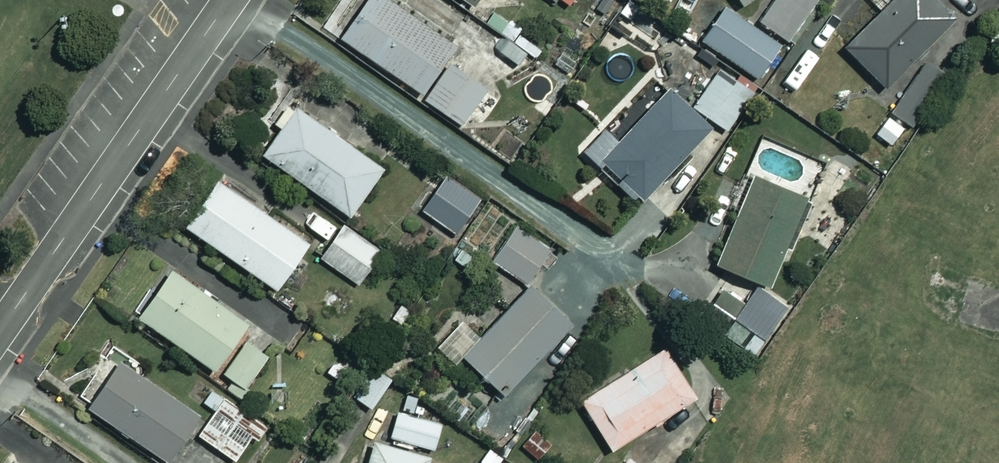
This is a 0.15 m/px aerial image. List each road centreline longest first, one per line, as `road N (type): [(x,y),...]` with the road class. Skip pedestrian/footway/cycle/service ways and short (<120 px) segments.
road 1 (residential): [(230,0),(0,330)]

